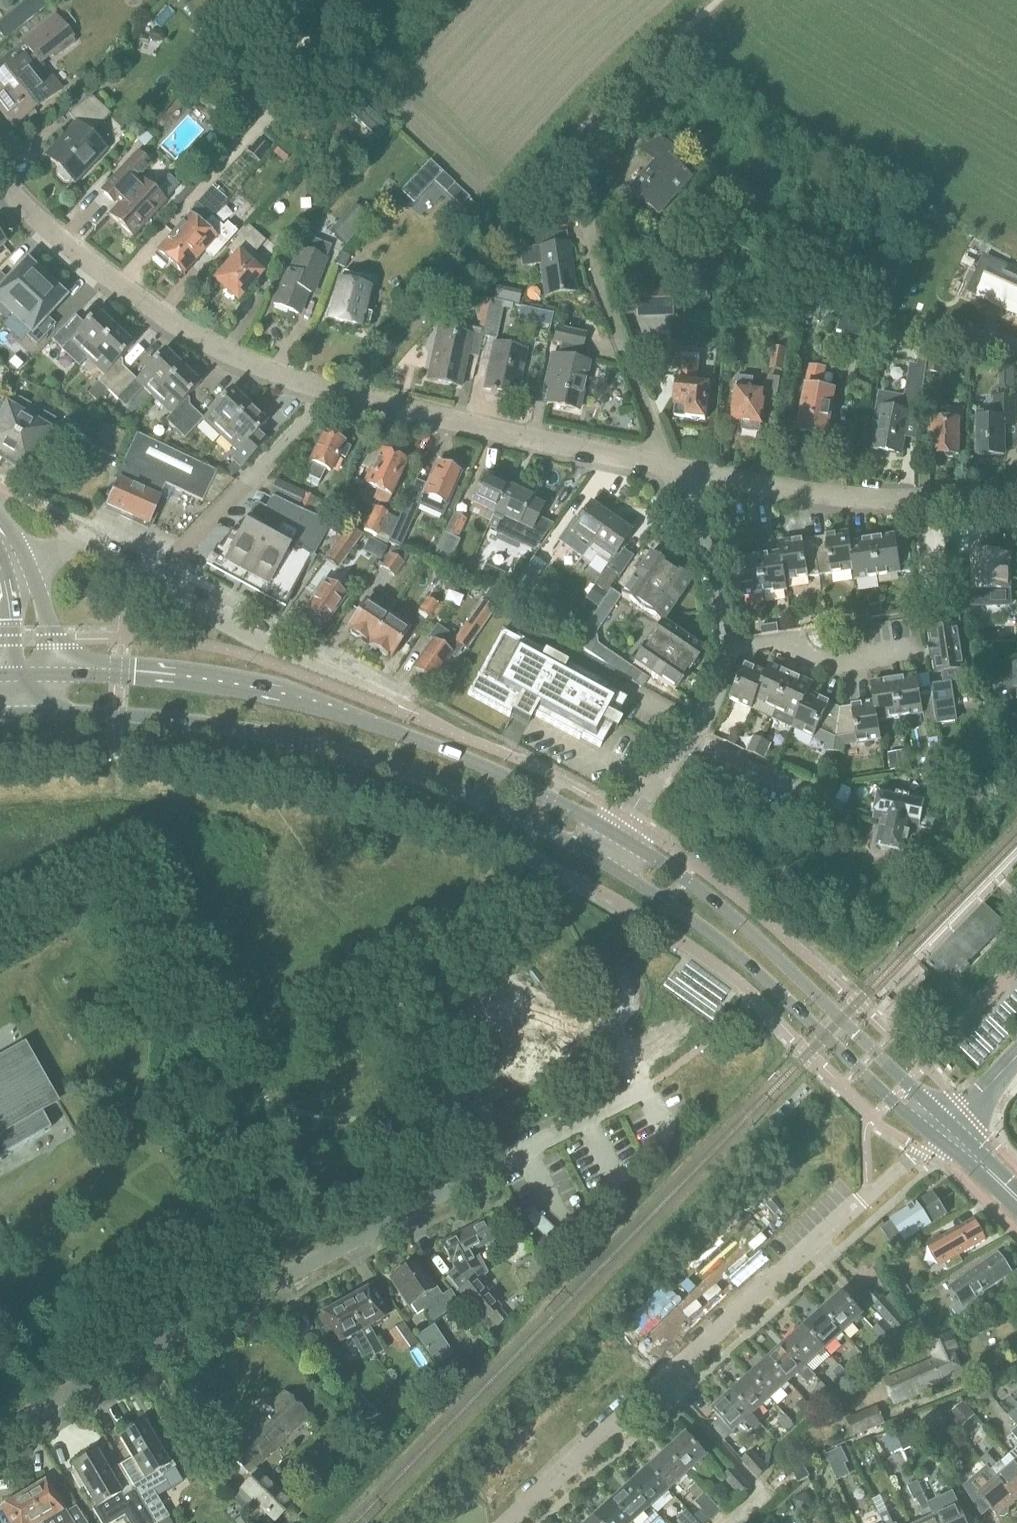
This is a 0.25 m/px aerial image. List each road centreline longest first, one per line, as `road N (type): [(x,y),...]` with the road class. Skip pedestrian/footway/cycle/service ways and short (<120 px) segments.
road 1 (residential): [(656,463),(345,393),(212,349),(111,275),(0,178)]
road 2 (primary): [(616,833),(478,763),(332,707),(182,675),(53,665)]
road 3 (primary): [(33,708),(174,714),(326,740),(462,792),(597,859)]
road 4 (residential): [(0,1429),(506,1155)]
road 5 (residential): [(513,1522),(937,1139)]
road 6 (primary): [(1016,1186),(779,958),(616,833)]
road 7 (primary): [(597,859),(726,946),(937,1139)]
road 8 (residential): [(685,474),(904,498),(1016,492)]
road 9 (residential): [(656,463),(656,434),(597,277),(585,215)]
road 10 (residential): [(383,687),(327,675),(150,581)]
road 11 (residential): [(727,647),(777,643),(827,667),(916,652)]
road 12 (residential): [(852,798),(791,791),(687,738)]
road 13 (residential): [(727,647),(685,474)]
road 14 (residential): [(150,581),(82,544),(18,558)]
road 15 (unclassified): [(150,581),(245,483)]

